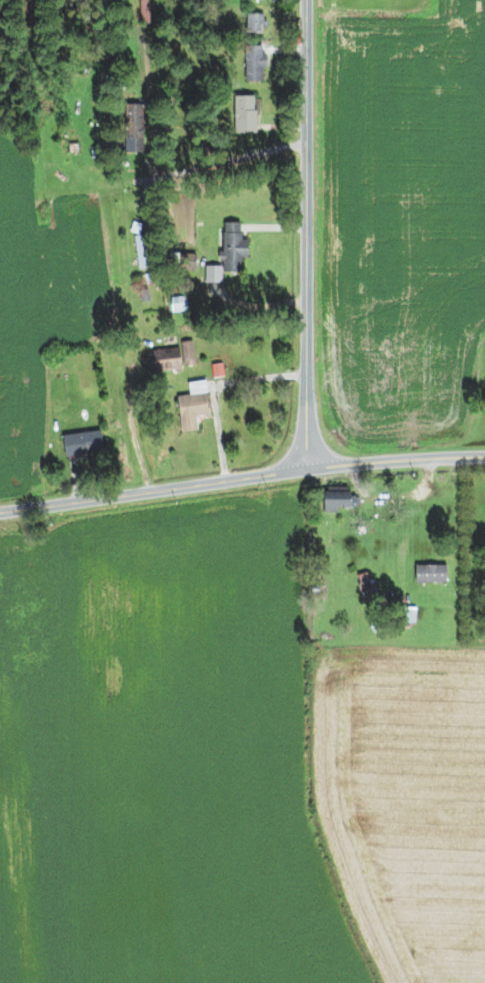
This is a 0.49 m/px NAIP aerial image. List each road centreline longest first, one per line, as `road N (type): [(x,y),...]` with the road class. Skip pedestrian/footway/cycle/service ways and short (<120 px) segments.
road 1 (residential): [(0,512),(307,470),(484,457)]
road 2 (residential): [(307,470),(307,0)]
road 3 (residential): [(306,141),(132,181)]

